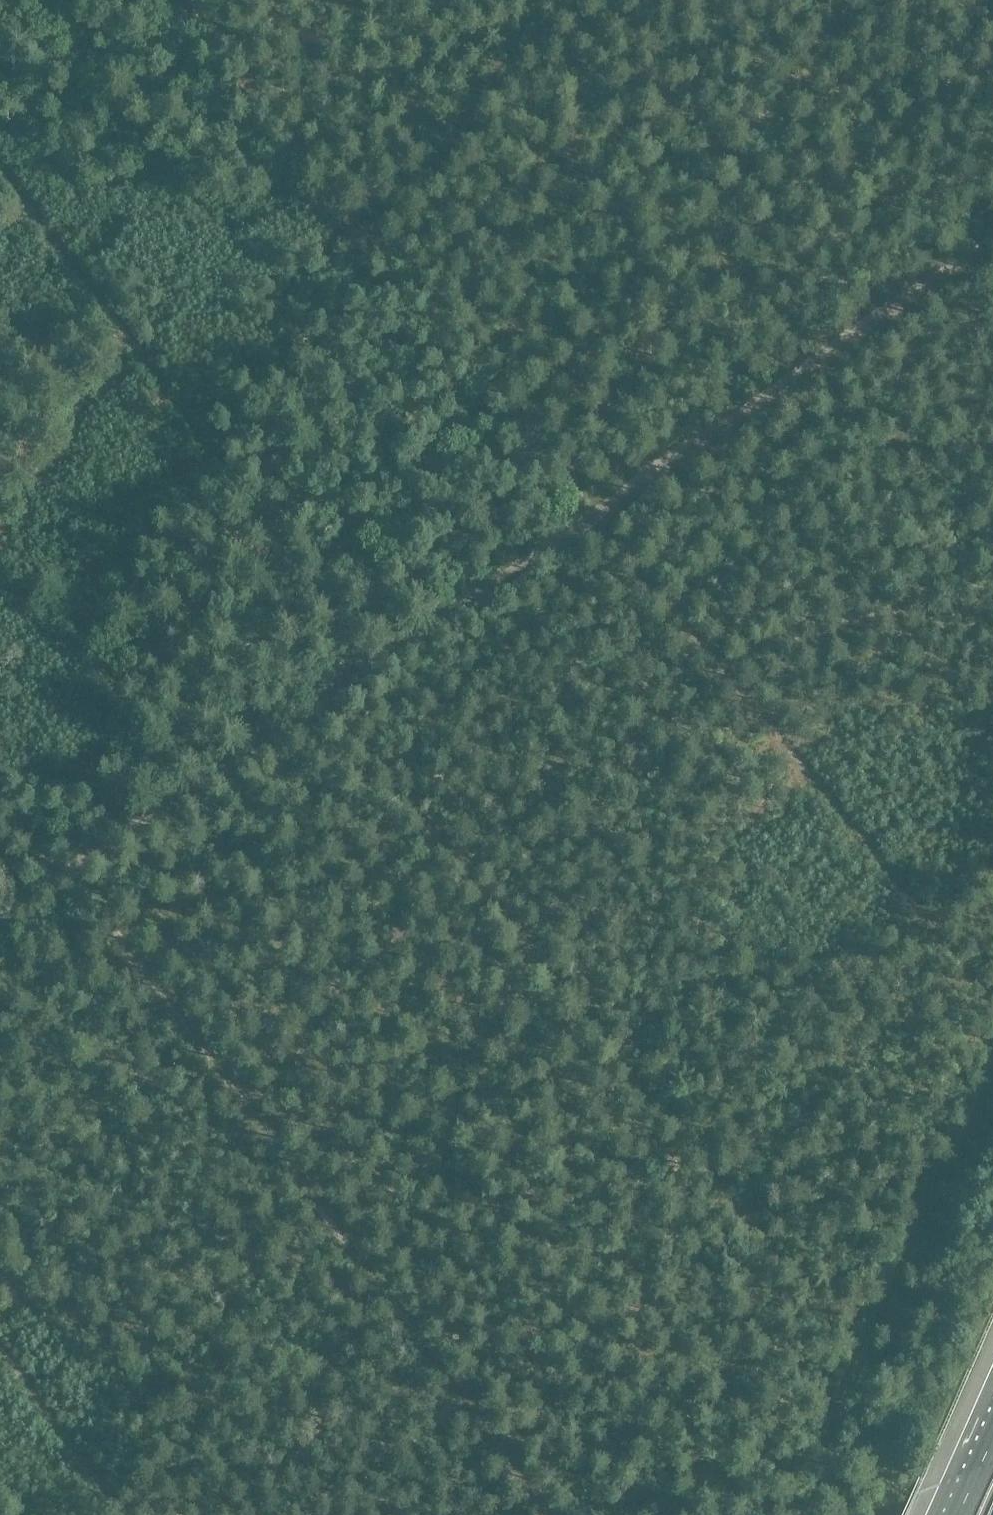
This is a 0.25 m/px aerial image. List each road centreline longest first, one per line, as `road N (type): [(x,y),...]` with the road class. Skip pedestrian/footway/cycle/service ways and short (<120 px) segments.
road 1 (track): [(63,875),(992,241)]
road 2 (track): [(545,1514),(85,894),(63,875)]
road 3 (track): [(595,512),(175,0)]

